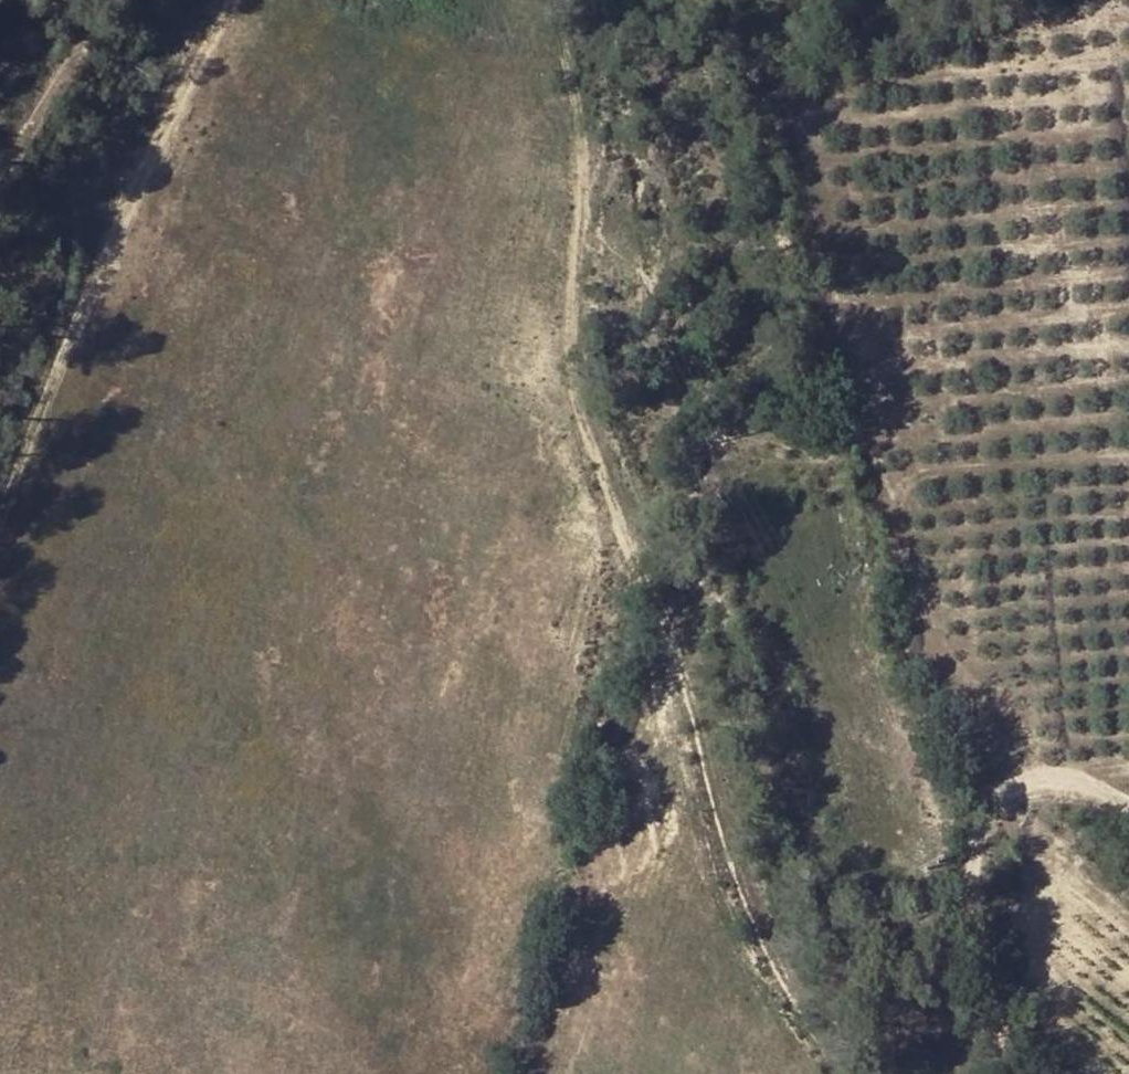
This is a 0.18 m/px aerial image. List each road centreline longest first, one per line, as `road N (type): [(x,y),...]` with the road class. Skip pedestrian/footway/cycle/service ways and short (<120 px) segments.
road 1 (track): [(247,0),(217,37),(0,571)]
road 2 (track): [(1128,810),(1055,788),(1007,801),(989,821),(975,854),(972,909),(1017,1073)]
road 3 (track): [(112,0),(0,169)]

